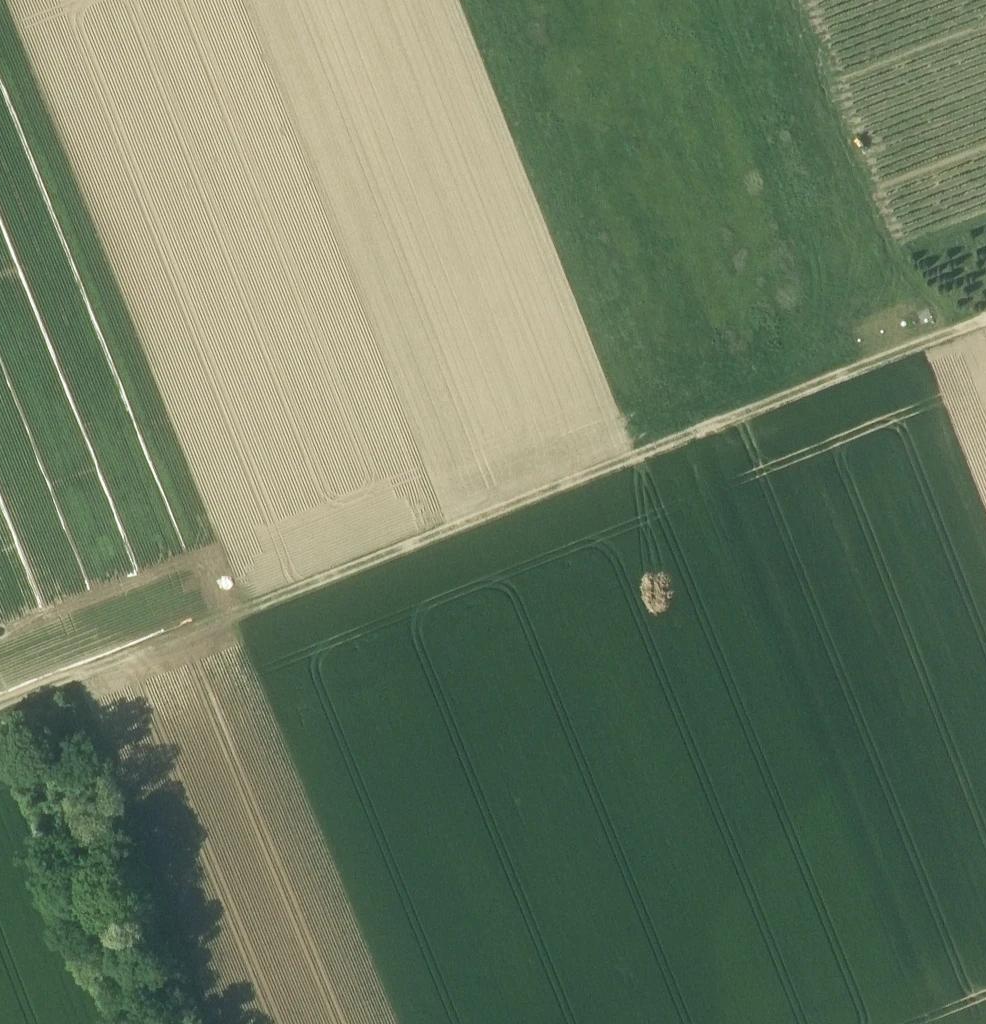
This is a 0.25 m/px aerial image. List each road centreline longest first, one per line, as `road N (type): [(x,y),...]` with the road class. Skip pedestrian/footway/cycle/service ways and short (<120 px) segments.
road 1 (track): [(0,705),(985,320)]

